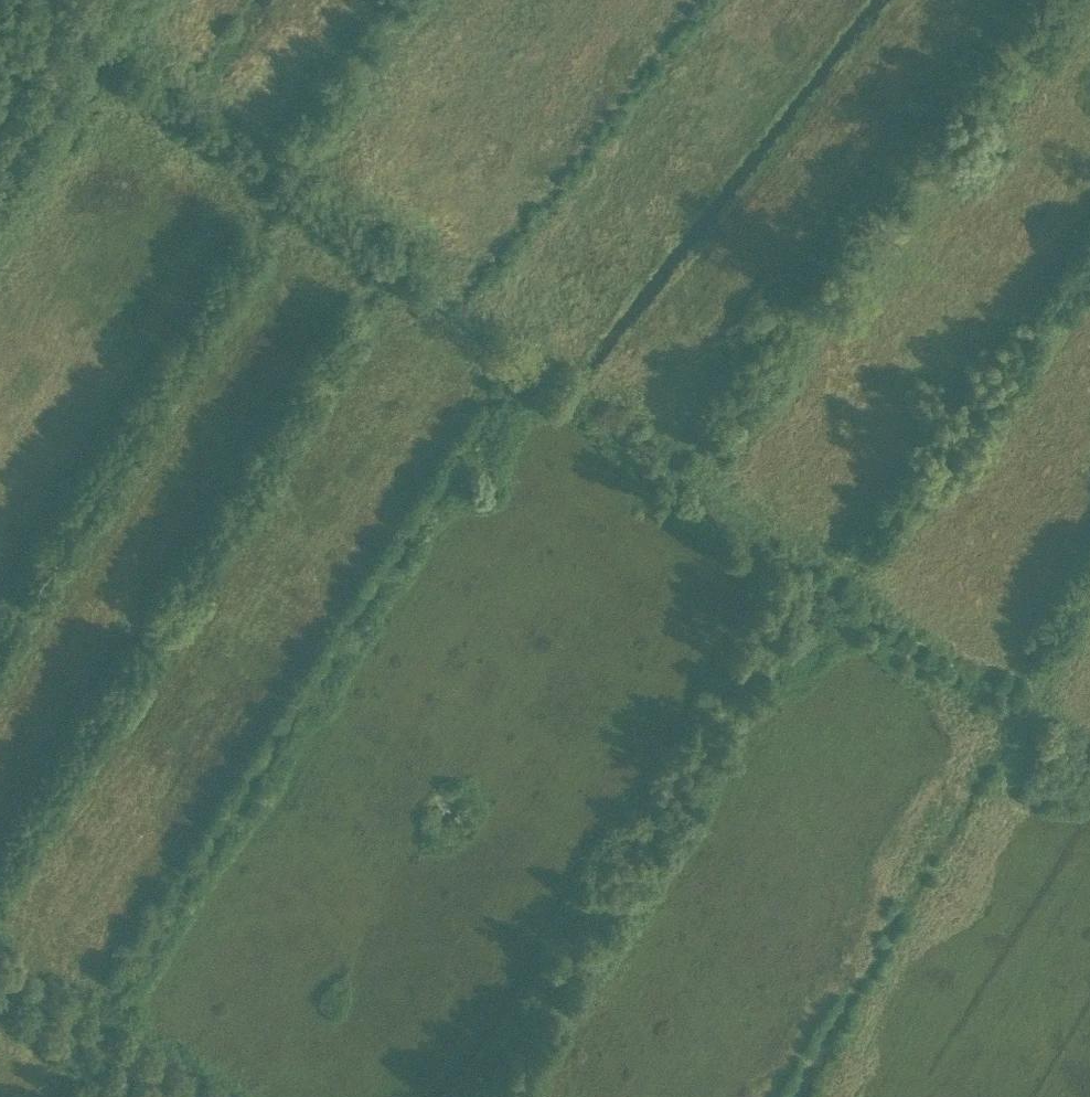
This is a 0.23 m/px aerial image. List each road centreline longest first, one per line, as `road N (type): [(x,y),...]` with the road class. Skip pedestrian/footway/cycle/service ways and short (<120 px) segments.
road 1 (track): [(0,976),(187,1096)]
road 2 (track): [(100,0),(0,170)]

